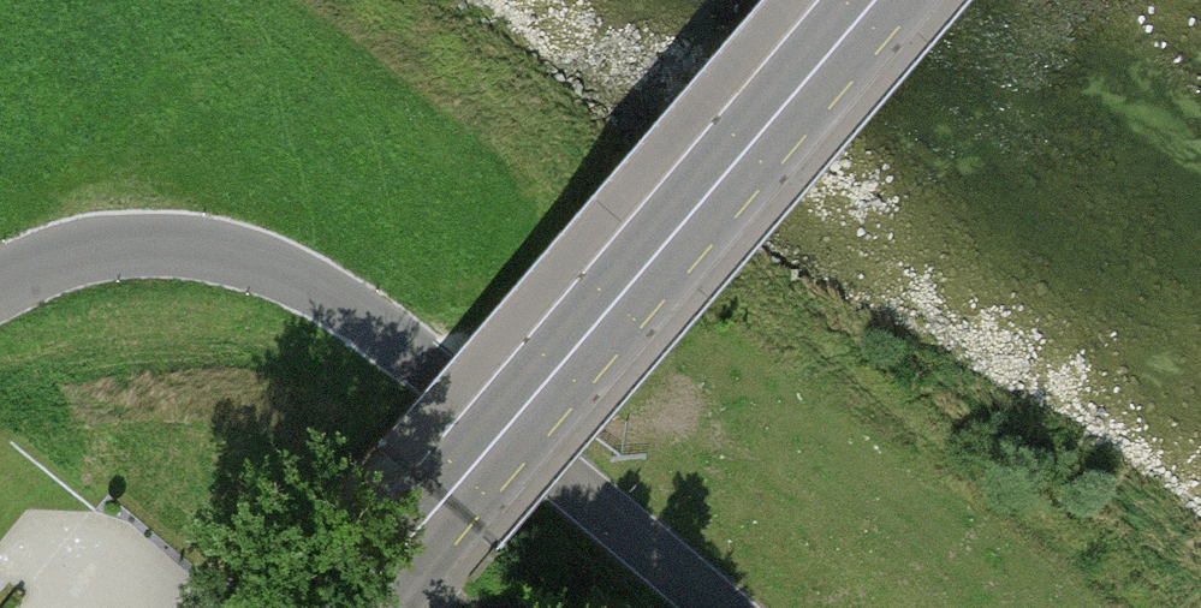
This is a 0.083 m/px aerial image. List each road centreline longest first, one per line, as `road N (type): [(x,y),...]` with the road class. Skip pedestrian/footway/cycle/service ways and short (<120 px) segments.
road 1 (unclassified): [(0,284),(84,247),(137,239),(223,247),(279,267),(366,313),(711,607)]
road 2 (primary): [(872,0),(442,502)]
road 3 (primary): [(360,607),(442,502)]

